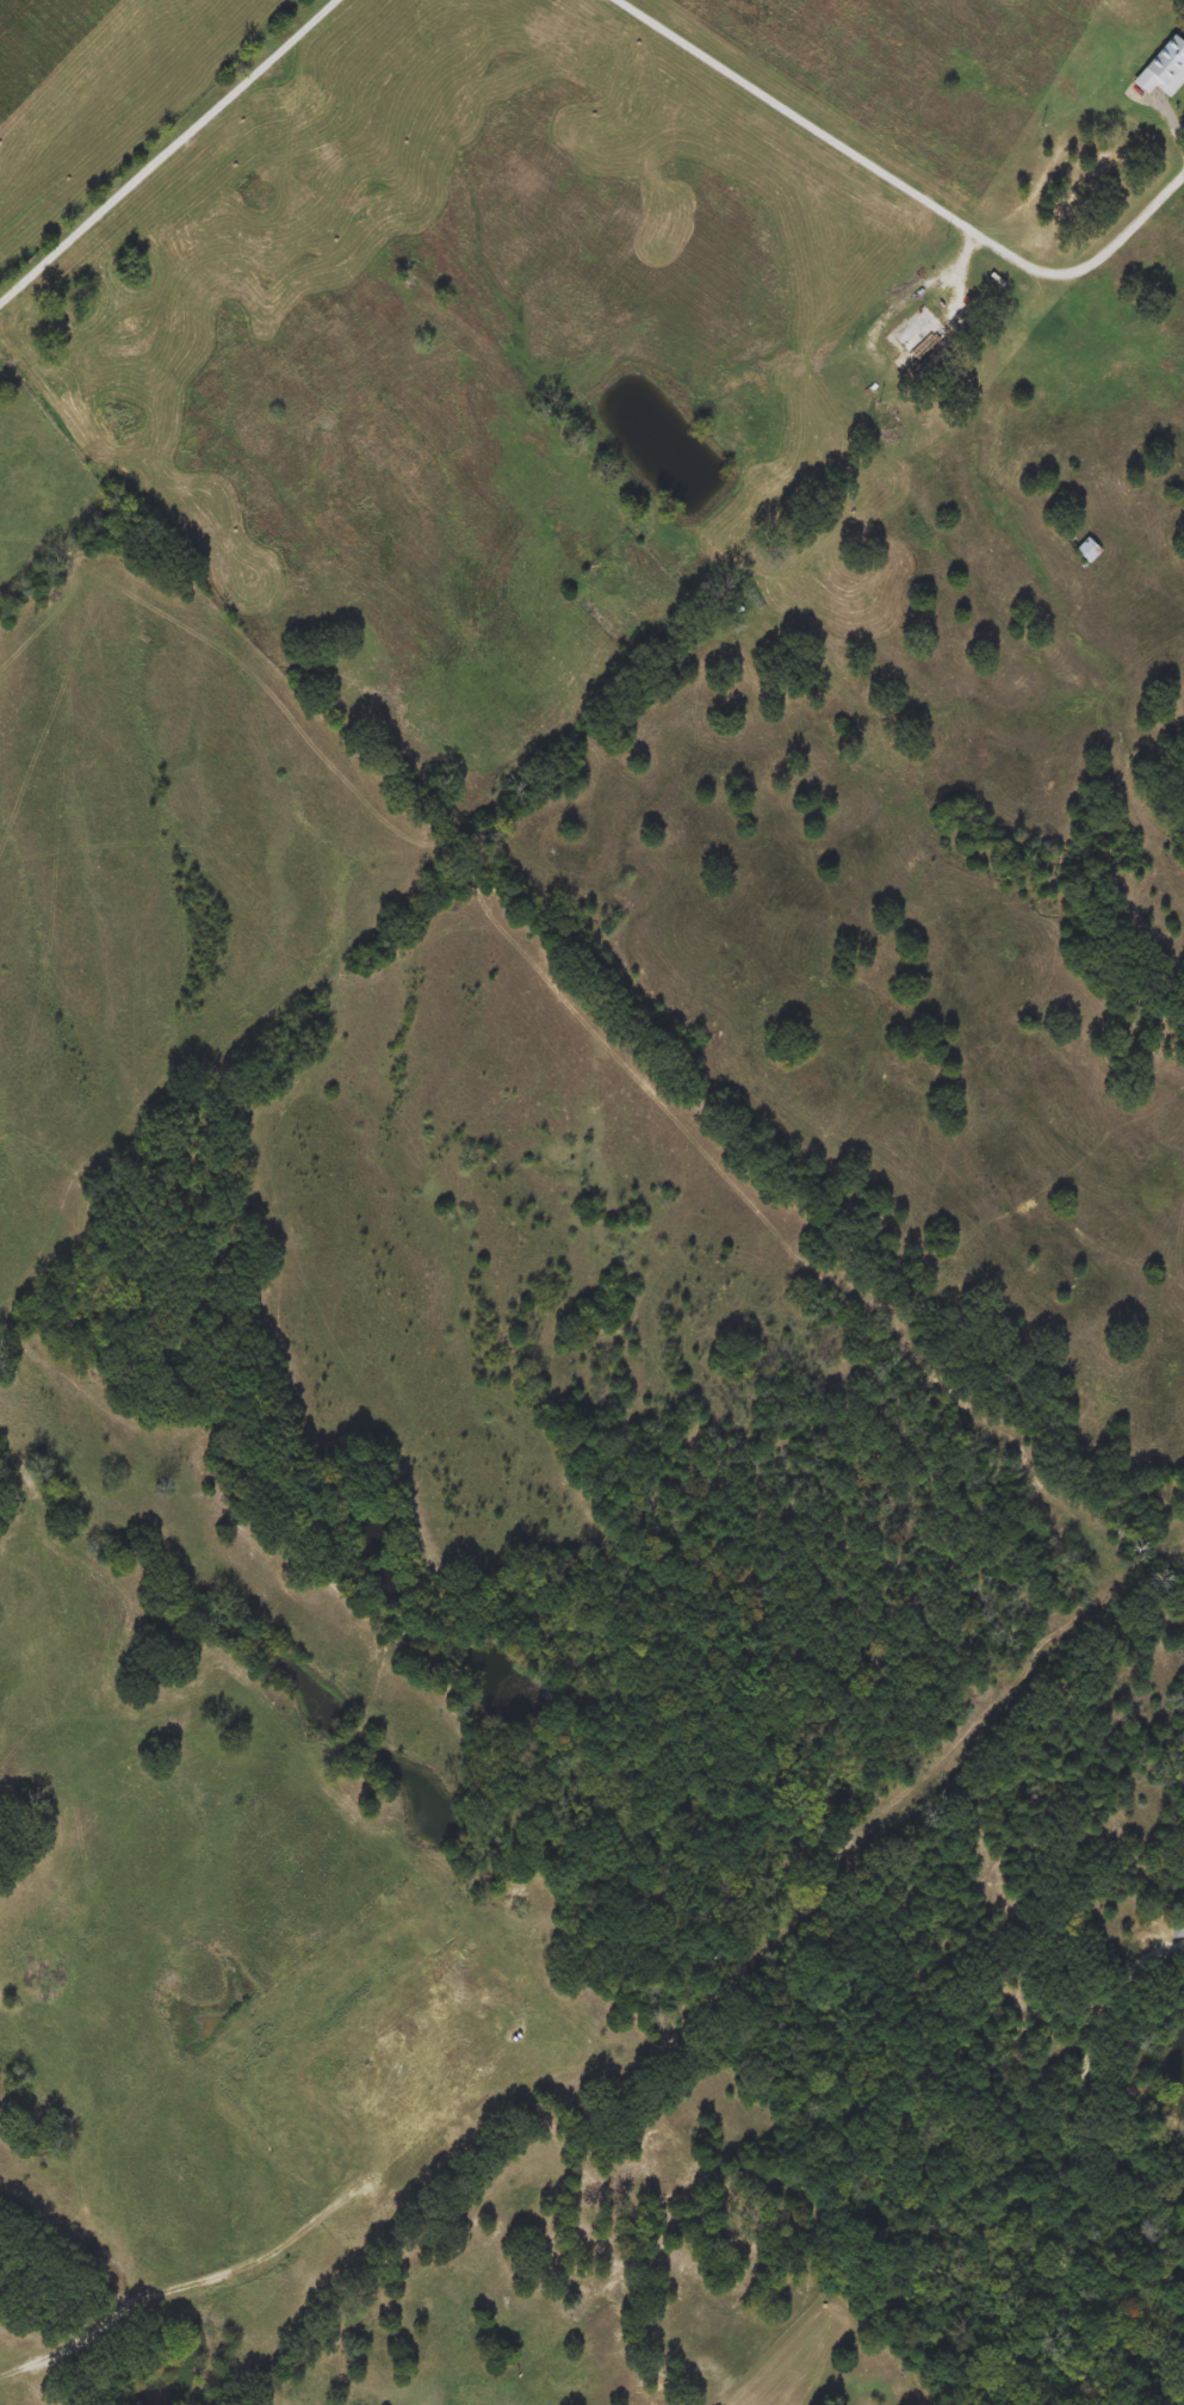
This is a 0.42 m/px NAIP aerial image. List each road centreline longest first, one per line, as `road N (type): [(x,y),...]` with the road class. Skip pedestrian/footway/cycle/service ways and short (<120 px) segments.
road 1 (residential): [(1054,278),(623,0)]
road 2 (residential): [(339,0),(0,301)]
road 3 (residential): [(975,229),(947,271),(888,309),(876,346),(886,378)]
road 4 (residential): [(1054,278),(1096,260),(1183,172)]

